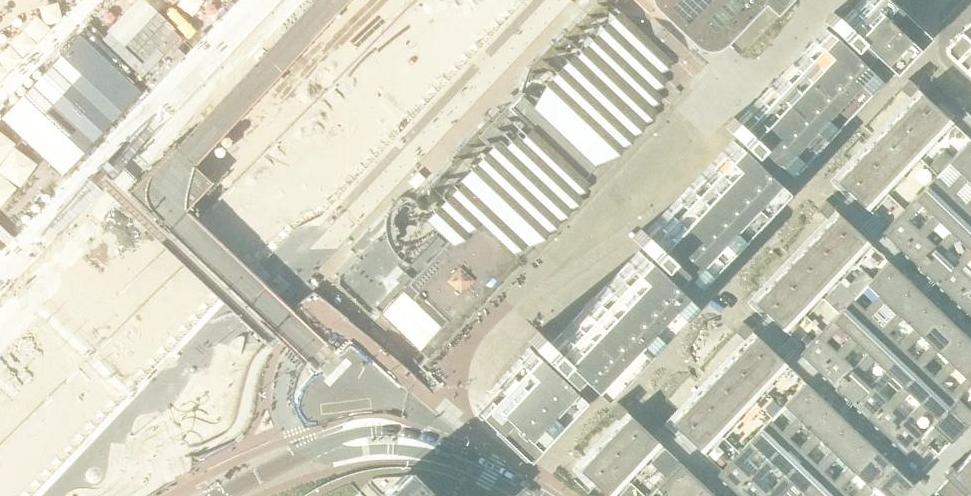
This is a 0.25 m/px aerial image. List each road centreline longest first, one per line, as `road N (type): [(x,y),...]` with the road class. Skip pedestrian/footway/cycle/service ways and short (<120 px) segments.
road 1 (residential): [(526,494),(722,291),(714,284),(910,67),(929,60)]
road 2 (residential): [(306,450),(387,441),(425,446),(526,494)]

